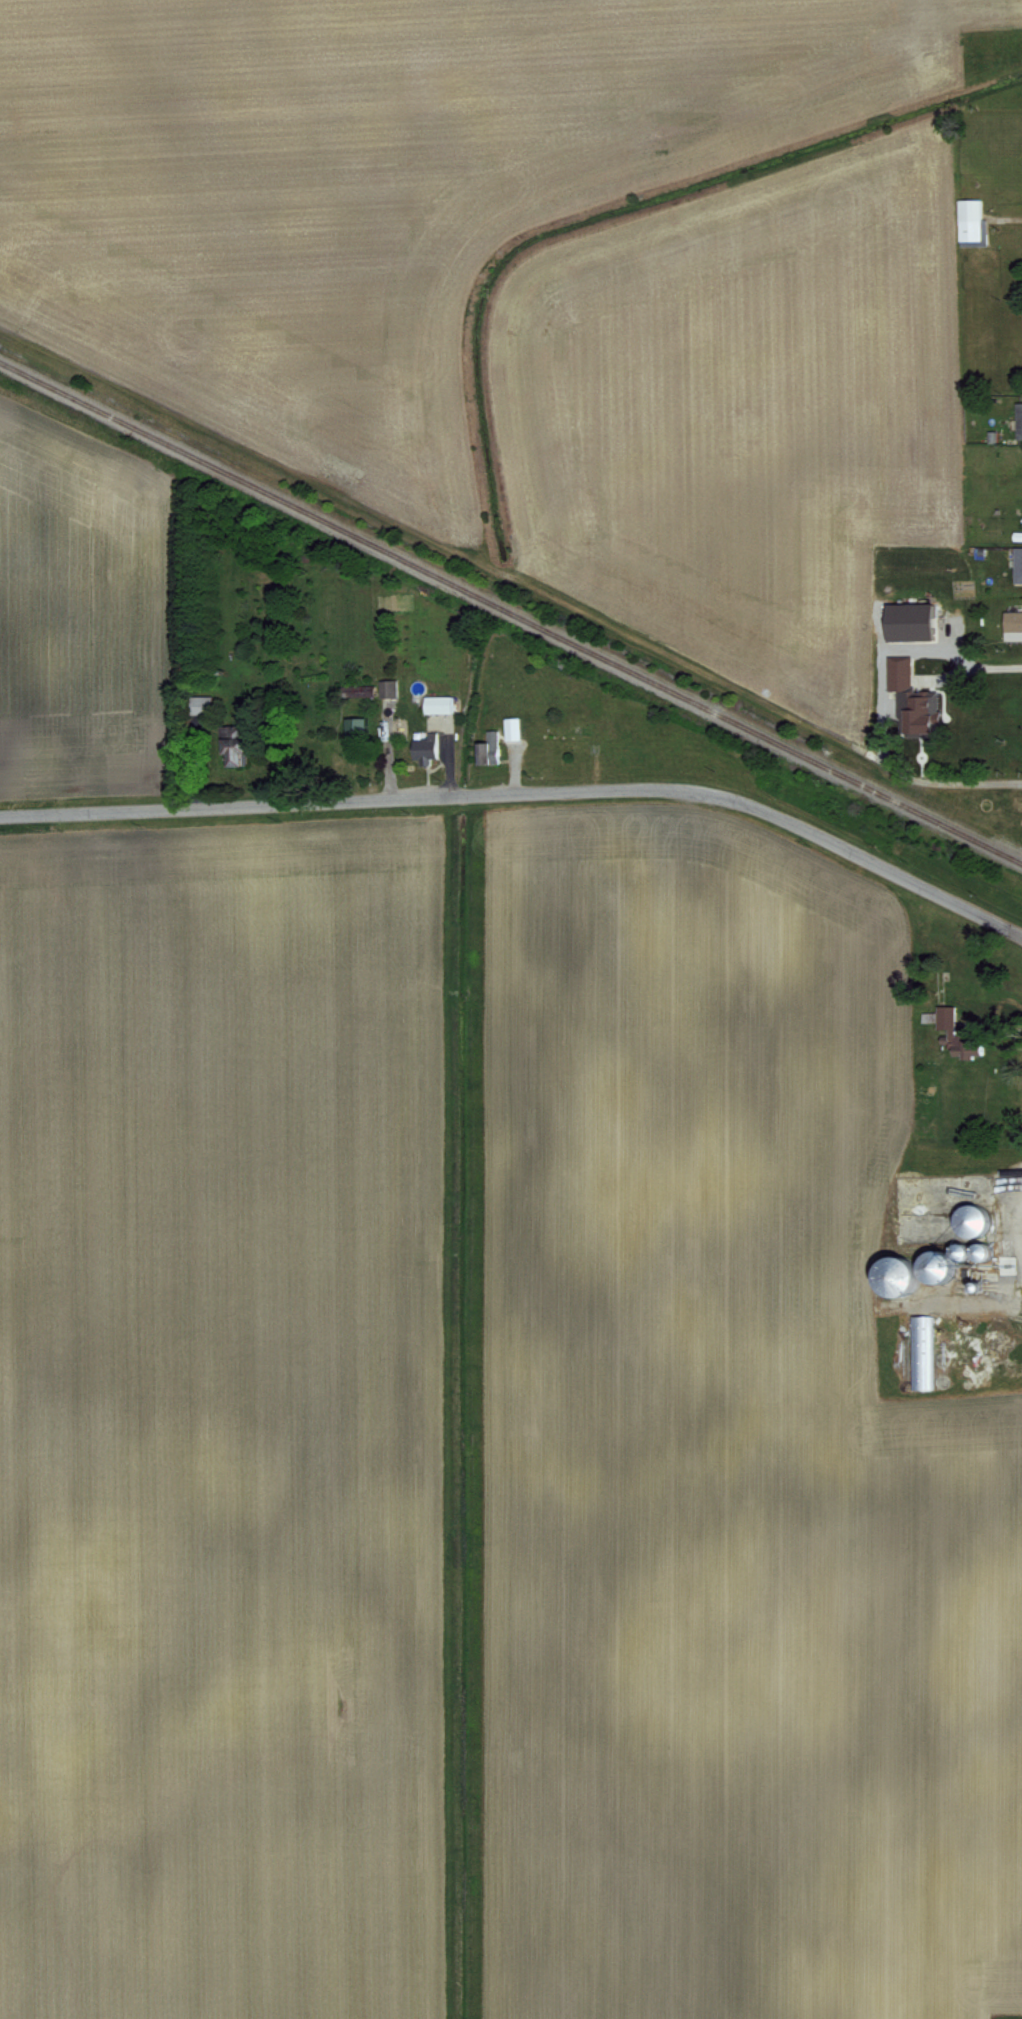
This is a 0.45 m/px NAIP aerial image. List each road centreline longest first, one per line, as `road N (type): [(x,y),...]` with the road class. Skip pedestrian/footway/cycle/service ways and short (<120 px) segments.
road 1 (tertiary): [(1021,935),(738,798),(675,786),(0,812)]

